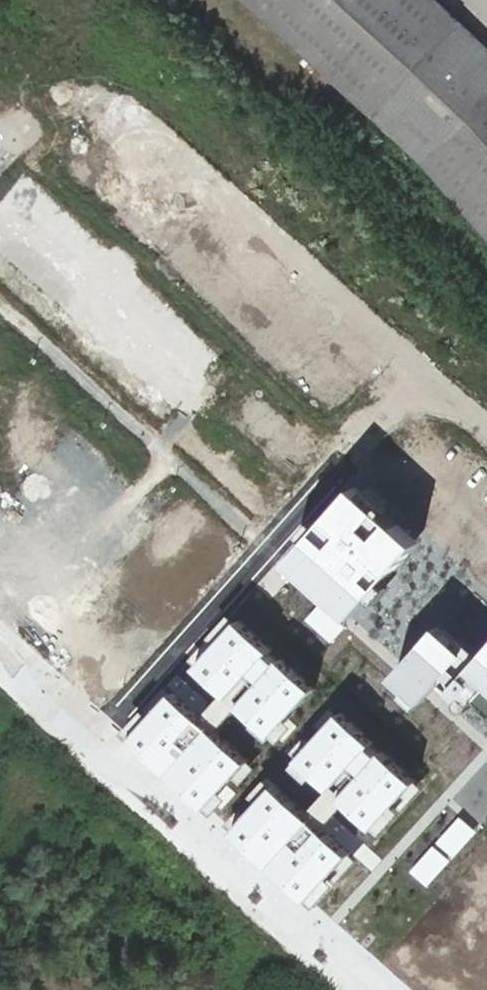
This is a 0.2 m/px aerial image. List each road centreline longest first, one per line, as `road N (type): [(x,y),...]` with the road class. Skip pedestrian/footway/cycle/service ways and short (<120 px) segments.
road 1 (track): [(486,431),(131,114),(106,102),(0,99)]
road 2 (residential): [(426,375),(104,733)]
road 3 (residential): [(104,733),(385,989)]
road 4 (residential): [(0,644),(104,733)]

